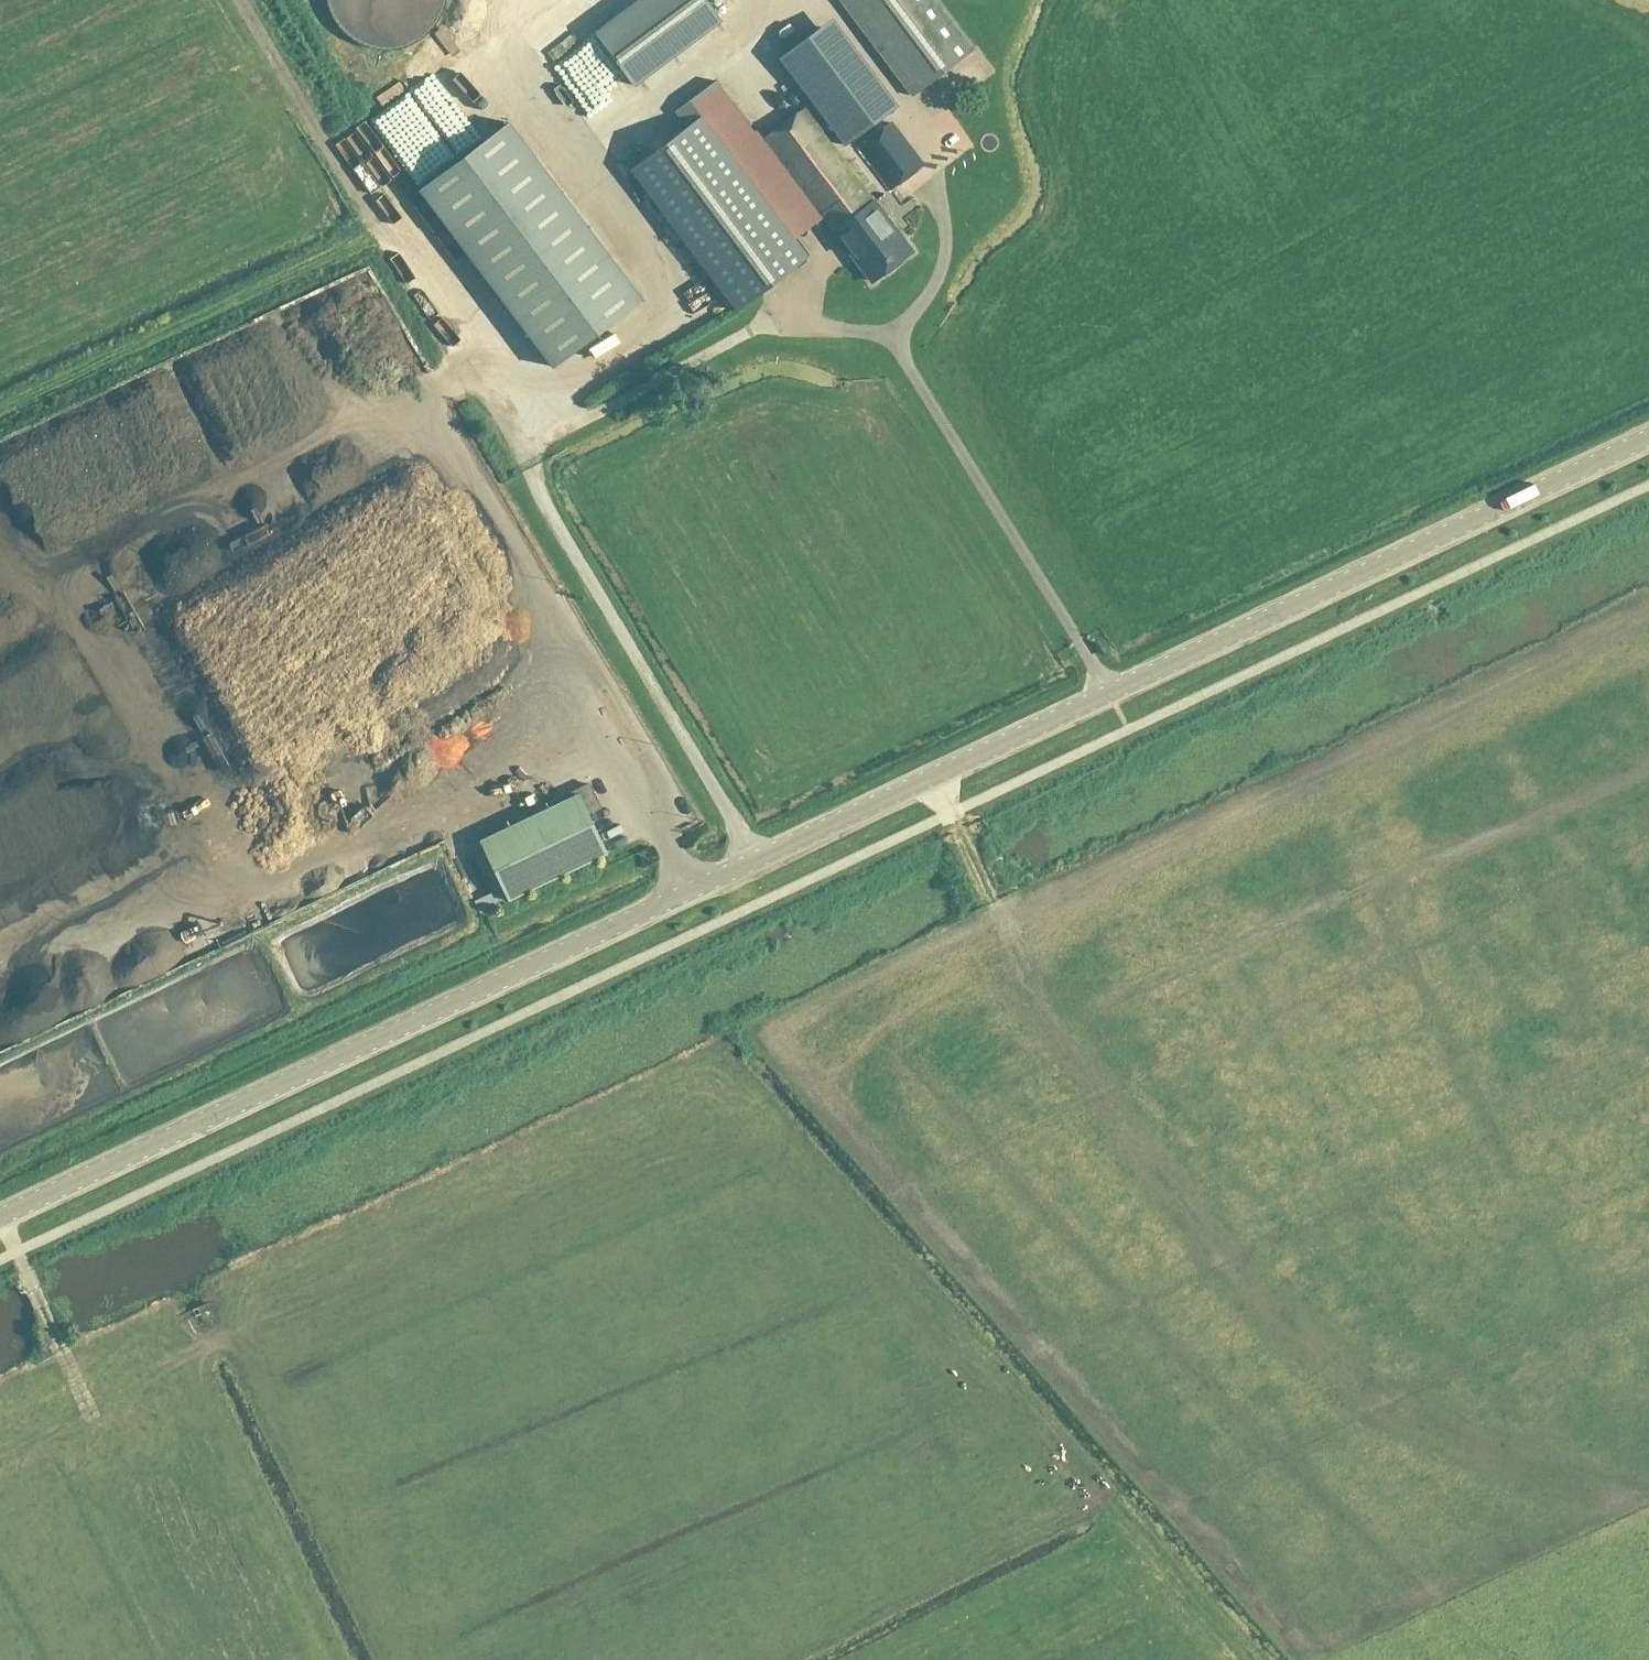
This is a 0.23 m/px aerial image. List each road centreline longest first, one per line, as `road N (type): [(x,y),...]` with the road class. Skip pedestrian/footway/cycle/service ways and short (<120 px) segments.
road 1 (tertiary): [(757,859),(1648,435)]
road 2 (tertiary): [(0,1218),(757,859)]
road 3 (unclassified): [(757,859),(514,458)]

